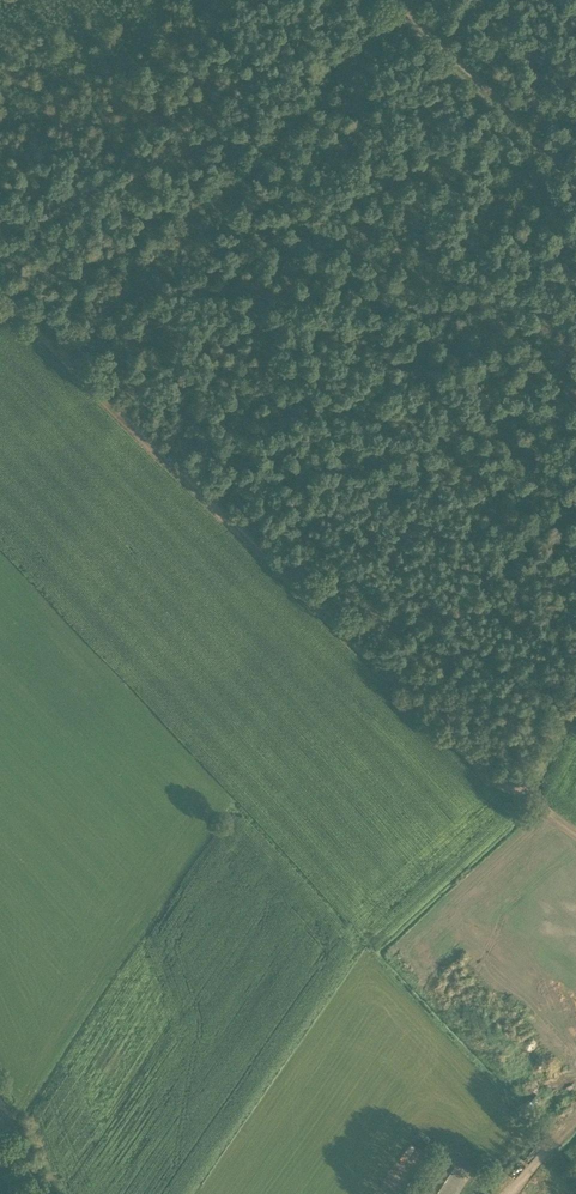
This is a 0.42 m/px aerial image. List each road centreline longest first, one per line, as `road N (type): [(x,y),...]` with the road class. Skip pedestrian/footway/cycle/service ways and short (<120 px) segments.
road 1 (track): [(575,172),(400,0)]

